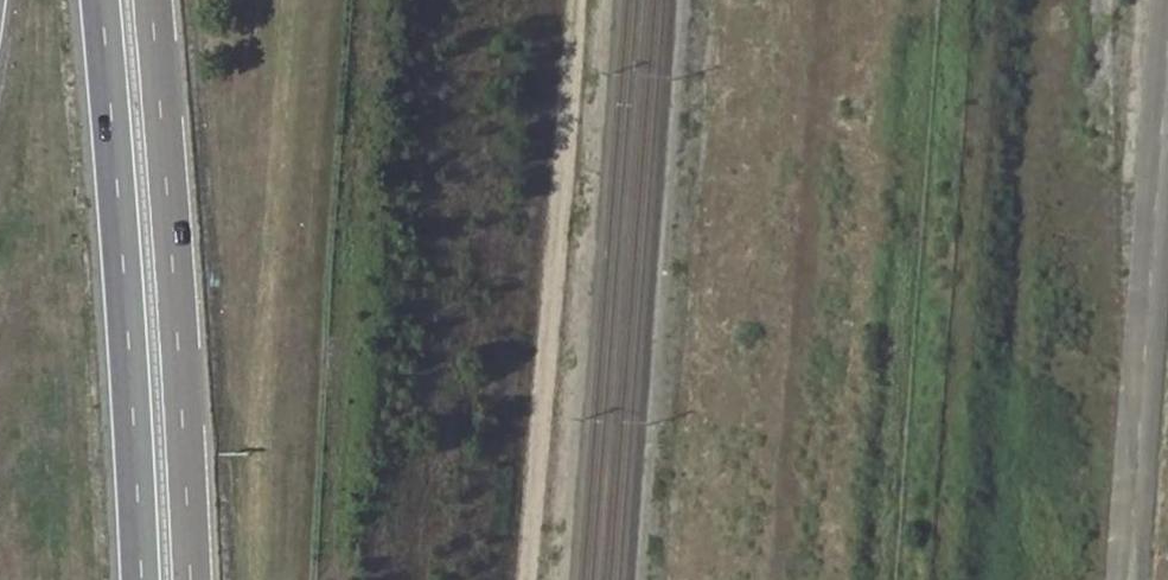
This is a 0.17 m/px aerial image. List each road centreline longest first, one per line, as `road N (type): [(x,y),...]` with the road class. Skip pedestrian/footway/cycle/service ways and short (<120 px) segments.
road 1 (track): [(566,0),(514,579)]
road 2 (trunk): [(192,579),(152,0)]
road 3 (motorway): [(101,0),(140,579)]

